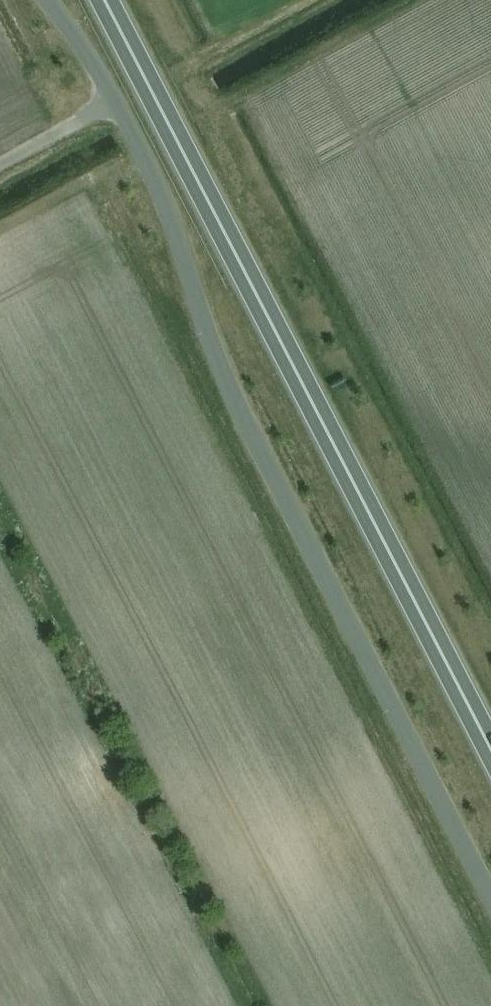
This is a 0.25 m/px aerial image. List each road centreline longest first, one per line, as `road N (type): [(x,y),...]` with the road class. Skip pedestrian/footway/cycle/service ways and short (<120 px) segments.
road 1 (unclassified): [(490,899),(242,412),(152,170),(48,0)]
road 2 (trunk): [(490,749),(102,0)]

